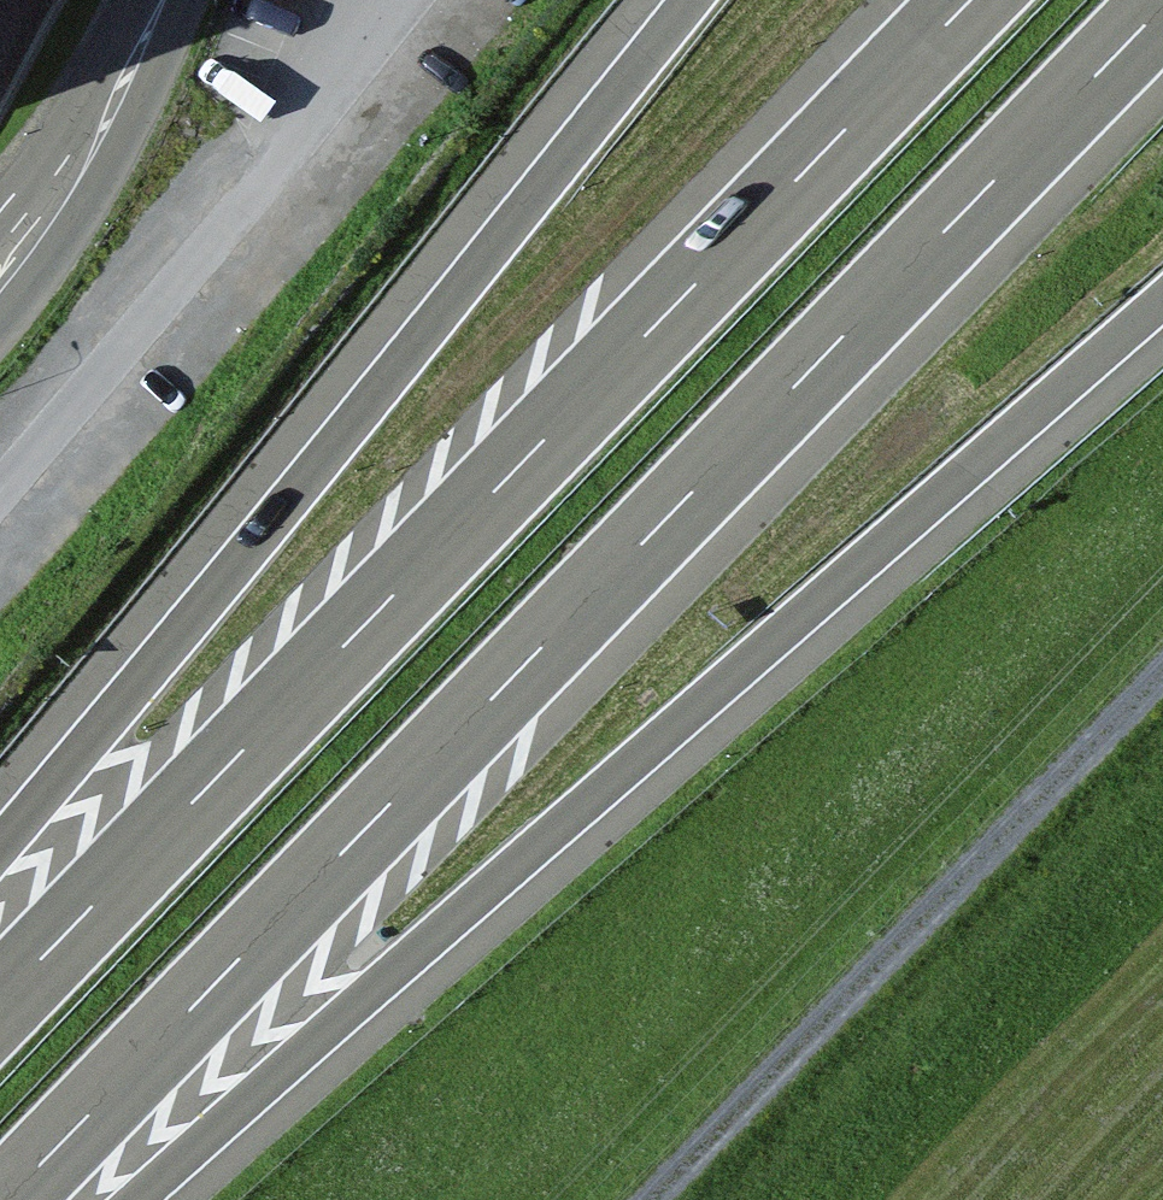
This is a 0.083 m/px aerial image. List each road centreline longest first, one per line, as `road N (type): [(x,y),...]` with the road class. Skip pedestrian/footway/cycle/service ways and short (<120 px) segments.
road 1 (motorway): [(15,1199),(1162,12)]
road 2 (motorway): [(980,0),(0,1009)]
road 3 (motorway): [(155,1199),(1162,305)]
road 4 (motorway): [(689,0),(0,844)]
road 5 (track): [(658,1199),(1162,679)]
road 6 (secondary): [(181,0),(83,192),(38,259),(0,296)]

